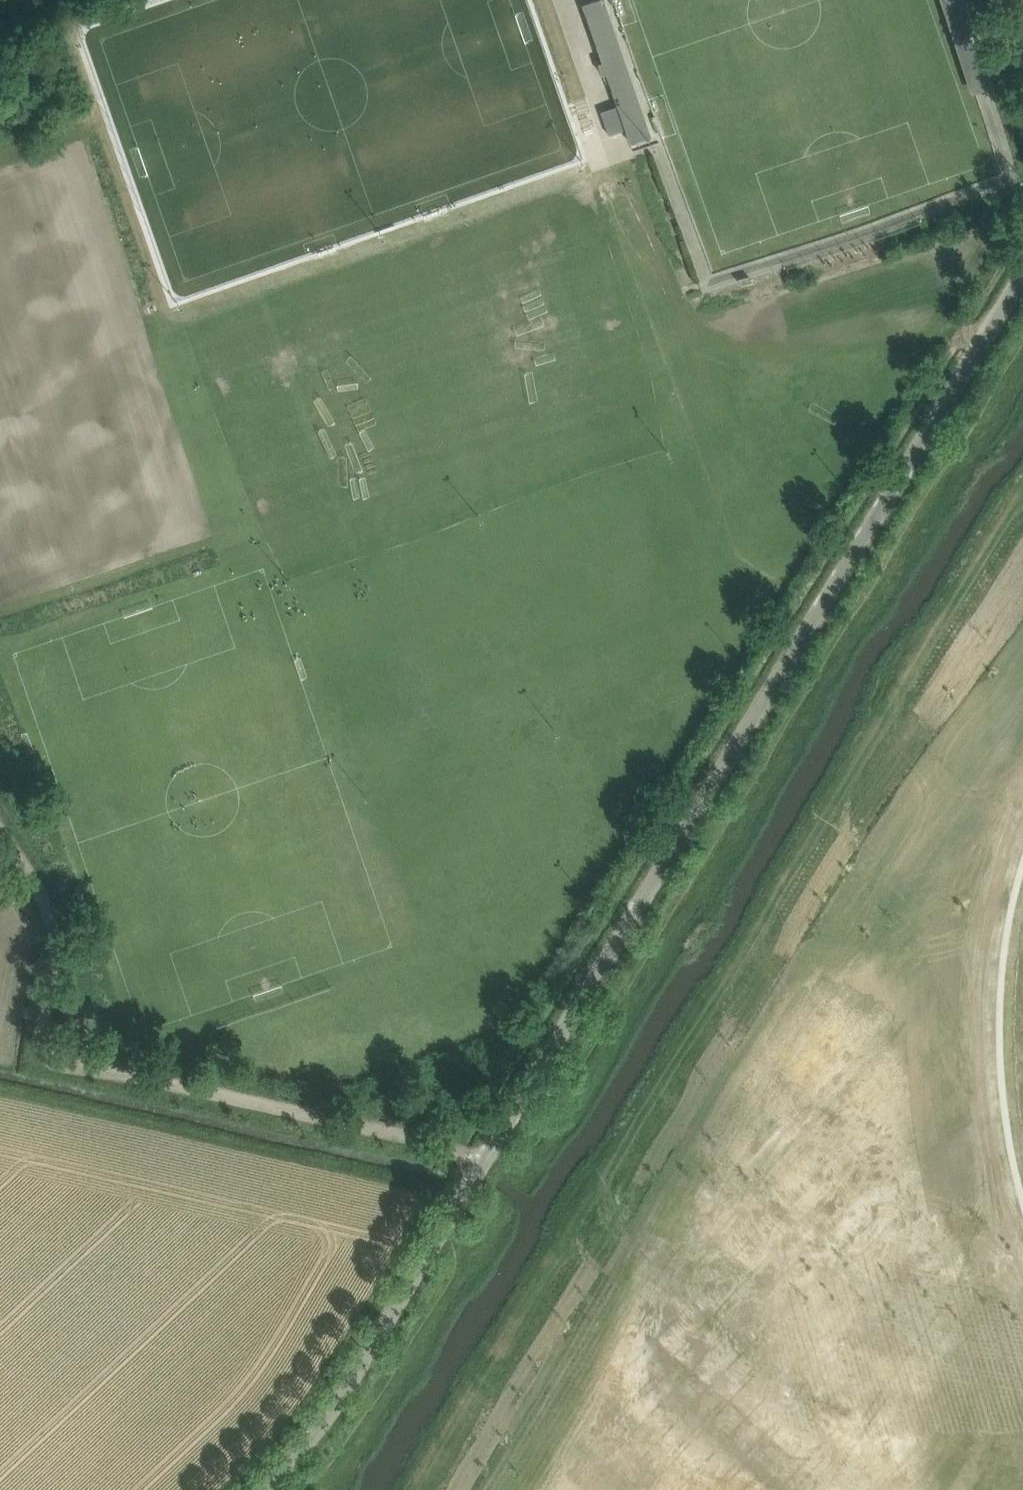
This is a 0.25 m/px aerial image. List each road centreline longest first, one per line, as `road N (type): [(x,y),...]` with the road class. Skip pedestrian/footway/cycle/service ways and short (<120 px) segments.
road 1 (unclassified): [(258,1489),(348,1385),(1022,266)]
road 2 (track): [(480,1162),(22,1050),(38,923),(33,887),(0,841)]

